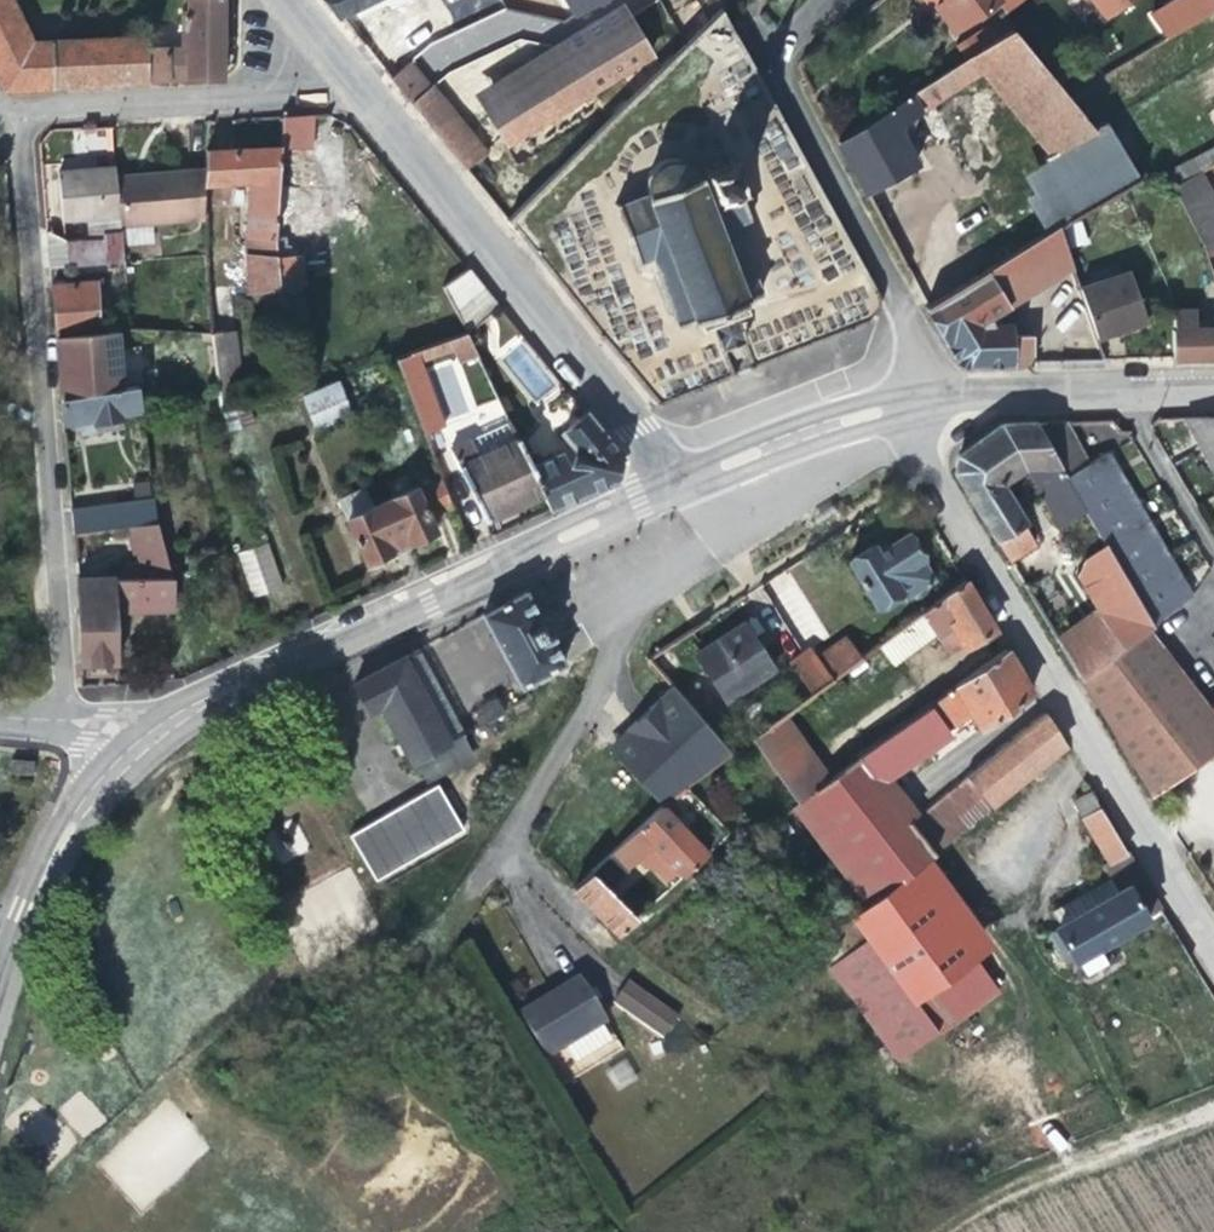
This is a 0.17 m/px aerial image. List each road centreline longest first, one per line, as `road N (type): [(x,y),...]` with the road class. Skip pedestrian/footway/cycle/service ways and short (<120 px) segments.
road 1 (residential): [(1213,962),(888,409)]
road 2 (residential): [(57,719),(10,107)]
road 3 (tertiary): [(148,742),(197,706),(678,481)]
road 4 (residential): [(347,76),(678,481)]
road 5 (residential): [(466,890),(670,557),(678,481)]
road 6 (residential): [(941,398),(869,246),(762,58),(818,0)]
road 7 (residential): [(347,76),(10,107)]
road 8 (tertiary): [(0,976),(81,796),(148,742)]
road 9 (tertiary): [(941,398),(1213,387)]
road 10 (tertiary): [(678,481),(843,417),(888,409)]

